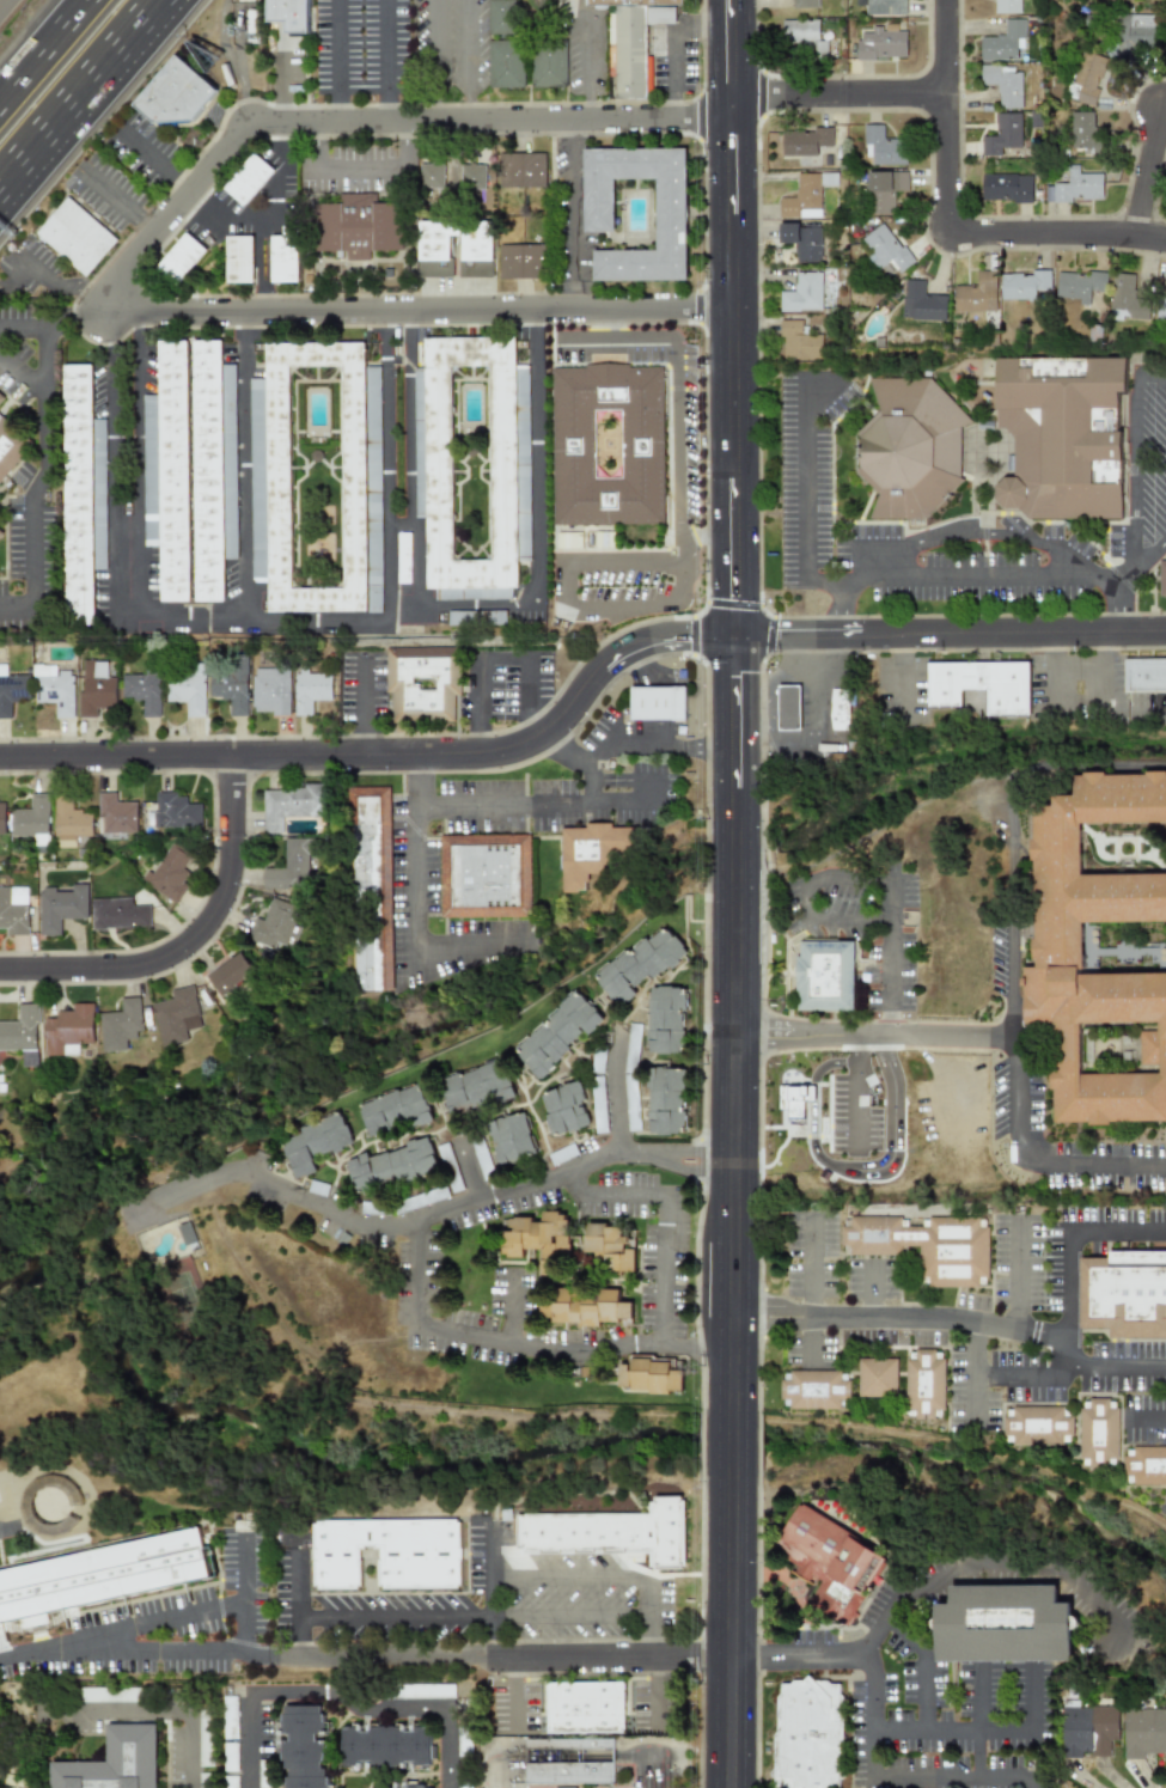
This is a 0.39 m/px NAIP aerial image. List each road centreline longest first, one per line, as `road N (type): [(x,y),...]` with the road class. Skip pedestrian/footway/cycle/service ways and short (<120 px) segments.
road 1 (residential): [(0,758),(480,756),(557,727),(610,663),(652,642),(737,637)]
road 2 (primary): [(737,637),(731,1408)]
road 3 (residential): [(118,299),(122,276),(251,123),(731,120)]
road 4 (primary): [(731,0),(737,637)]
road 5 (residential): [(118,299),(140,312),(733,309)]
road 6 (residential): [(731,96),(946,93),(950,230),(1165,242)]
road 7 (residential): [(283,1658),(733,1660)]
road 8 (residential): [(737,637),(1165,630)]
road 9 (residential): [(0,970),(142,968),(178,952),(228,891),(237,756)]
road 10 (primary): [(731,1477),(731,1787)]
road 11 (motorway): [(0,194),(163,0)]
road 12 (motorway): [(85,0),(0,100)]
road 13 (residential): [(1136,237),(1164,110)]

